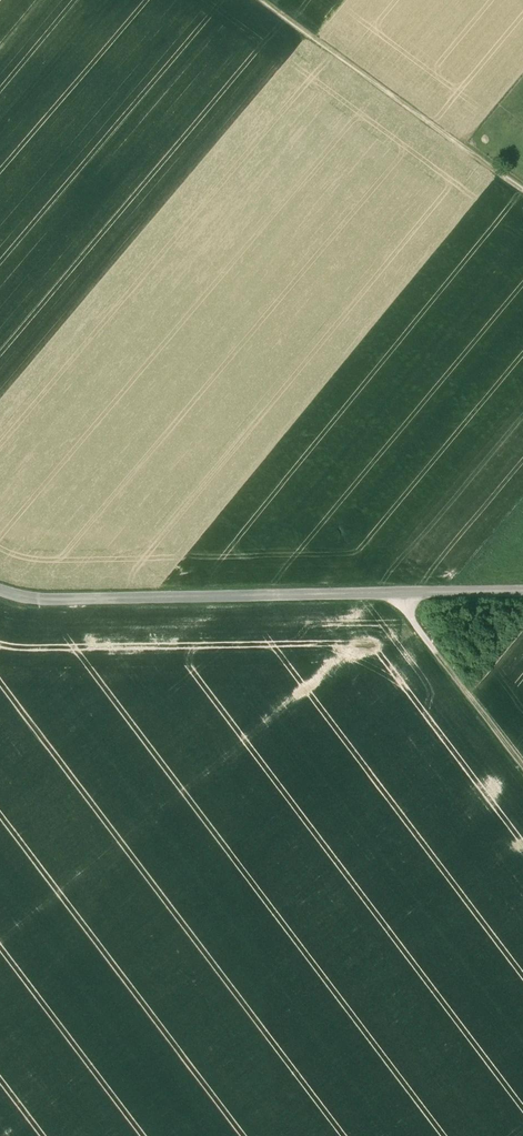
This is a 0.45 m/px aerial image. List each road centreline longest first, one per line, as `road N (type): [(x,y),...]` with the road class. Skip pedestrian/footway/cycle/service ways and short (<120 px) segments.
road 1 (tertiary): [(0,589),(43,601),(522,590)]
road 2 (track): [(522,189),(254,0)]
road 3 (track): [(522,766),(397,593)]

